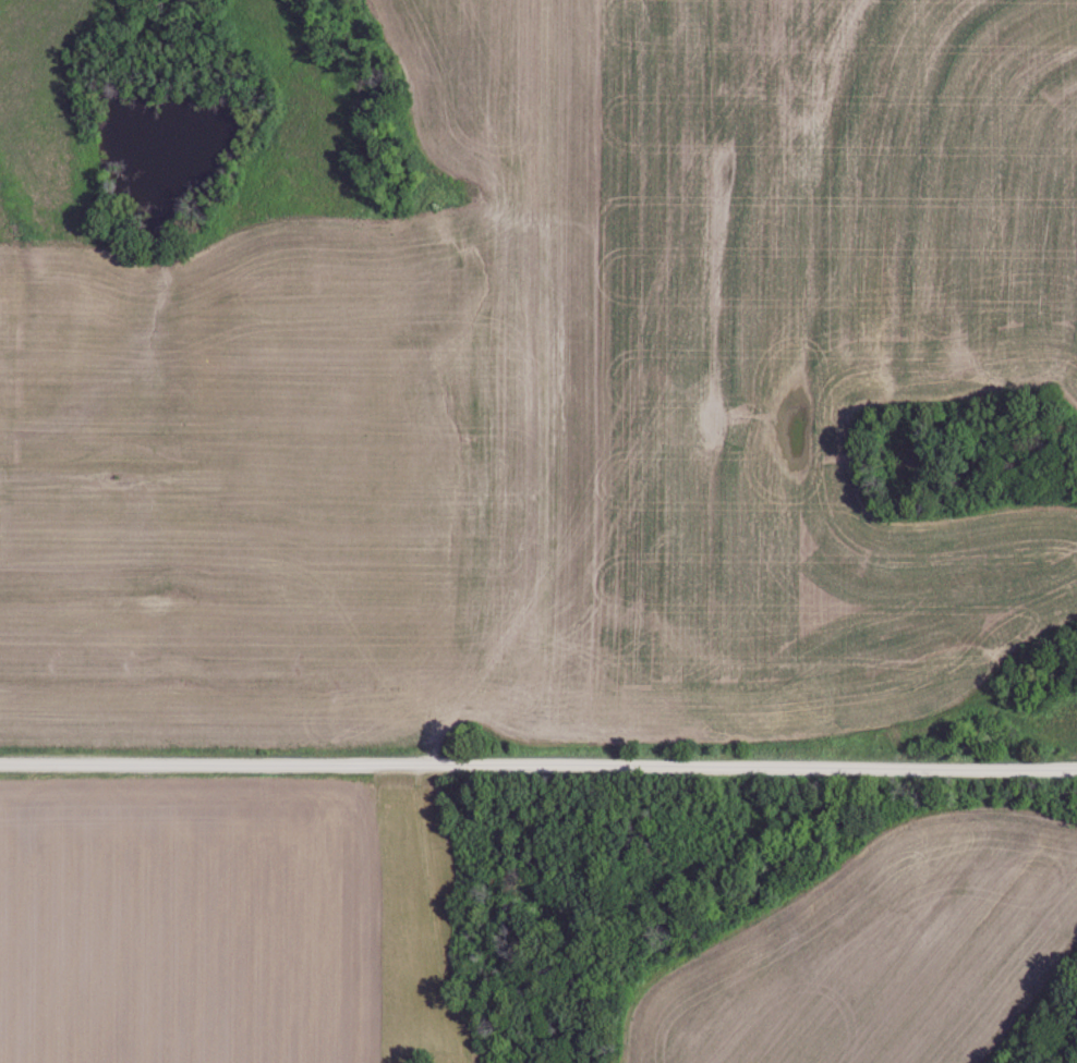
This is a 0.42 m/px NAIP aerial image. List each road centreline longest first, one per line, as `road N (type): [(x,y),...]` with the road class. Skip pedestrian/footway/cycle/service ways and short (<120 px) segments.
road 1 (residential): [(1076,769),(0,760)]

